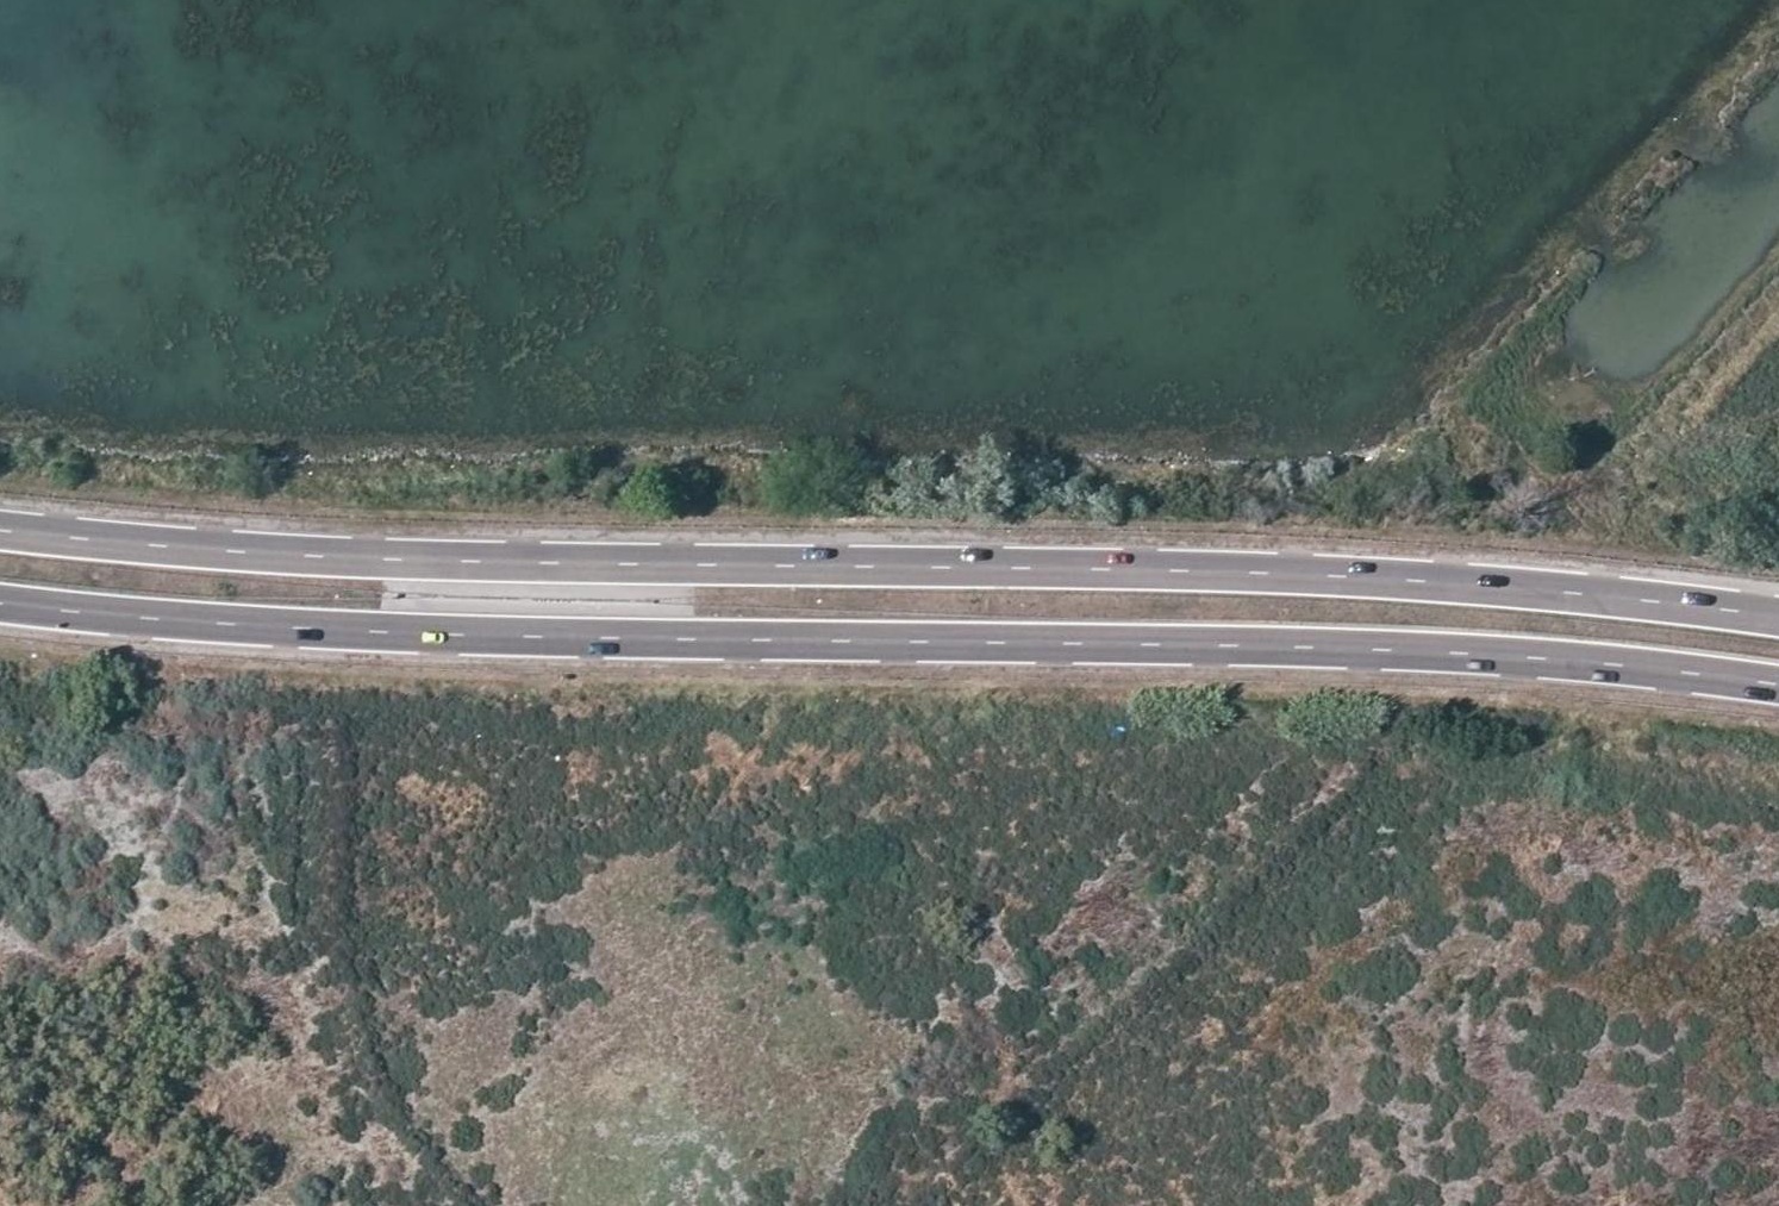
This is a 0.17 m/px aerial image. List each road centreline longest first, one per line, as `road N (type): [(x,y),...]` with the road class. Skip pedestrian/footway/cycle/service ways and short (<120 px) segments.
road 1 (trunk): [(1778,617),(1456,584),(475,560),(0,525)]
road 2 (trunk): [(0,602),(471,637),(1469,655),(1778,688)]

